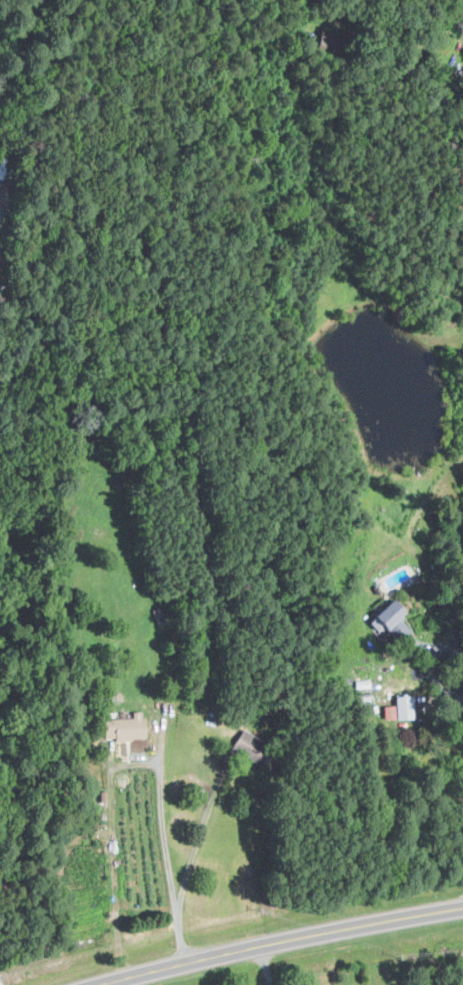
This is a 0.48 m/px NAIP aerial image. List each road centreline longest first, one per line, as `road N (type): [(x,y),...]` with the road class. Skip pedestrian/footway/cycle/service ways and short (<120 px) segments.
road 1 (primary): [(462,908),(98,984)]

